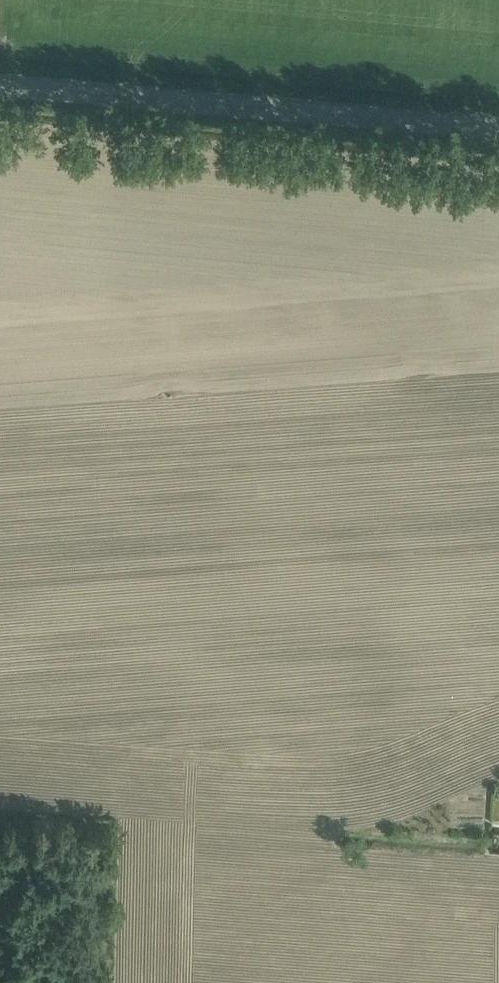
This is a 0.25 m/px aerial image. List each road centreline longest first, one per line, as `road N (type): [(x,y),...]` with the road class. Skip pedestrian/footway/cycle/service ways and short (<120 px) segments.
road 1 (tertiary): [(498,129),(0,85)]

